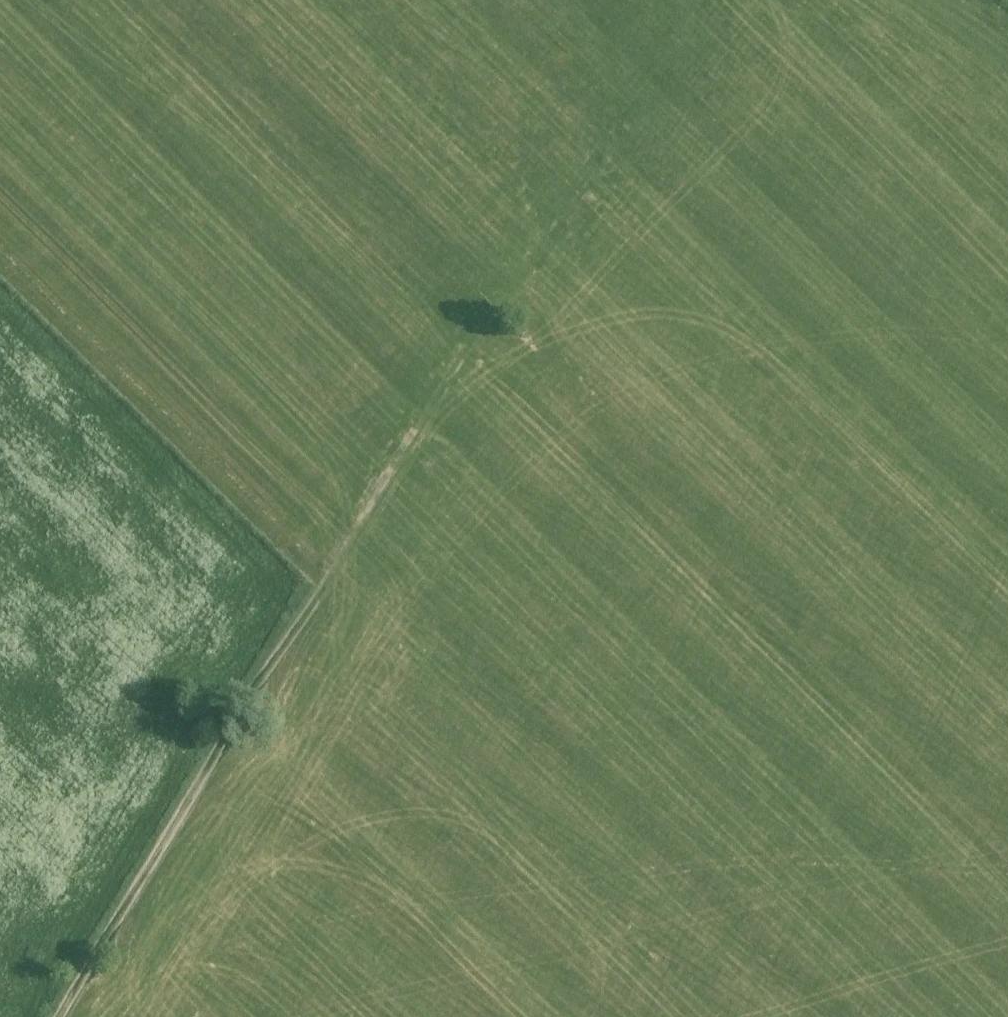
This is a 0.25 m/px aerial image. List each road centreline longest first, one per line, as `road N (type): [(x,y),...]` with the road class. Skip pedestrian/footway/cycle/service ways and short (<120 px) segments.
road 1 (track): [(59,1016),(280,645)]

